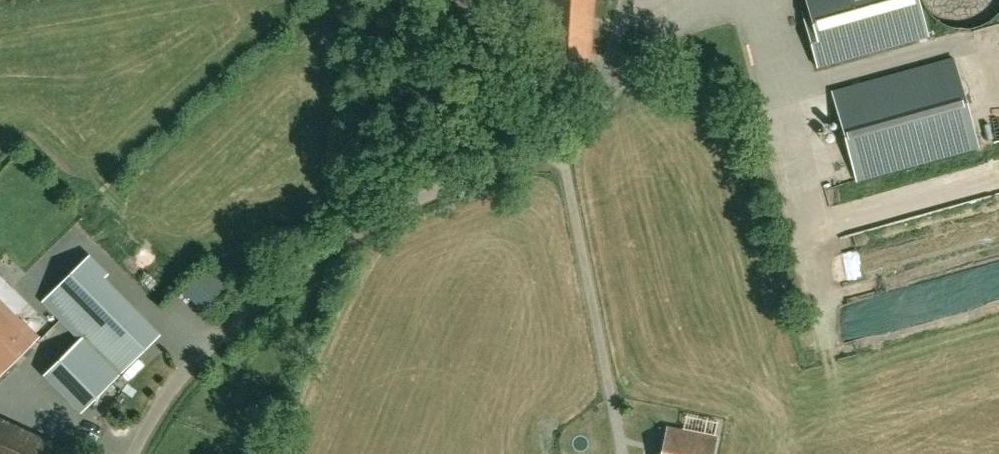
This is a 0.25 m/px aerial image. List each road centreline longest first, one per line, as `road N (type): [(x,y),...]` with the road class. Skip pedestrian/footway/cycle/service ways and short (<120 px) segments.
road 1 (residential): [(123,453),(165,367),(338,238),(559,142)]

